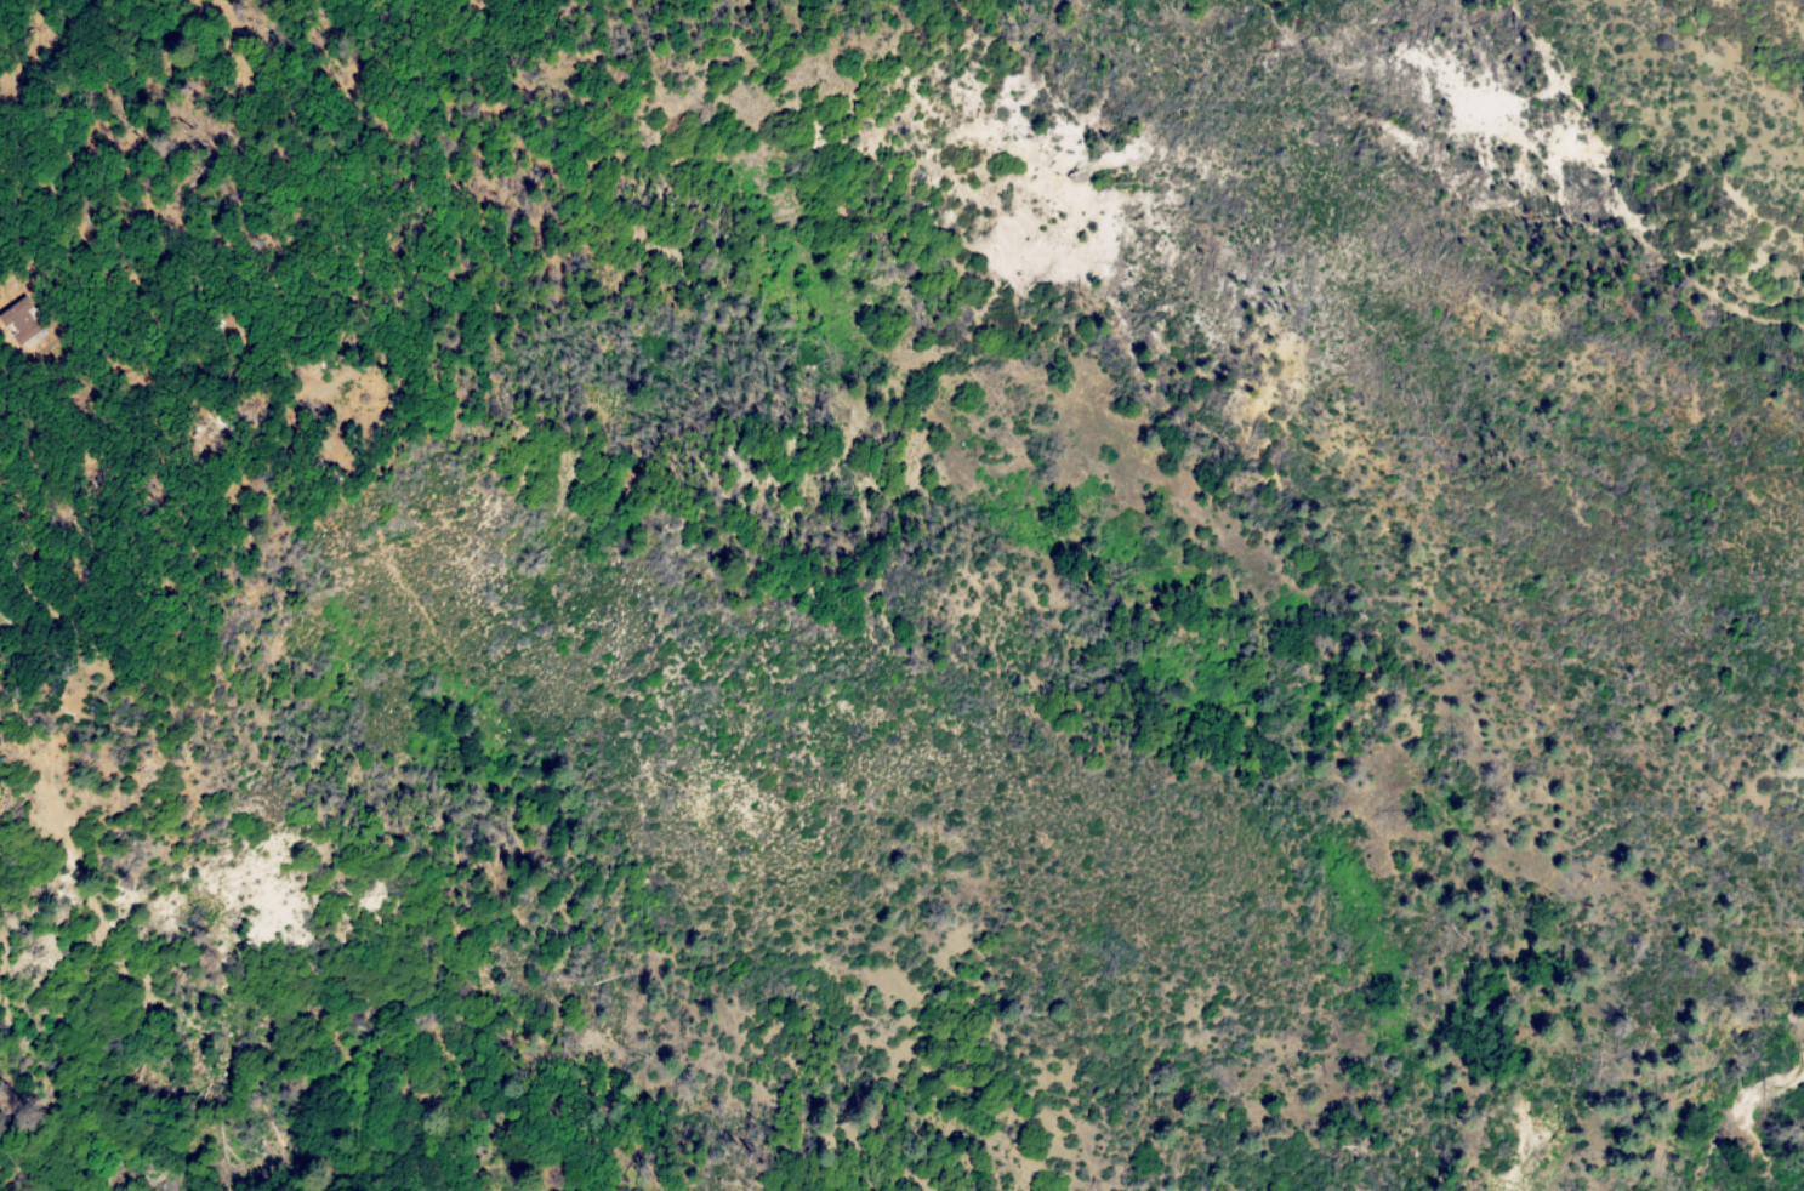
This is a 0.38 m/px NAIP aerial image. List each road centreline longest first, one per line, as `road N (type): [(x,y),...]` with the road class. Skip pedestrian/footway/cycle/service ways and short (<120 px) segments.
road 1 (track): [(1624,204),(1606,210),(1555,199),(1341,99),(1241,0)]

